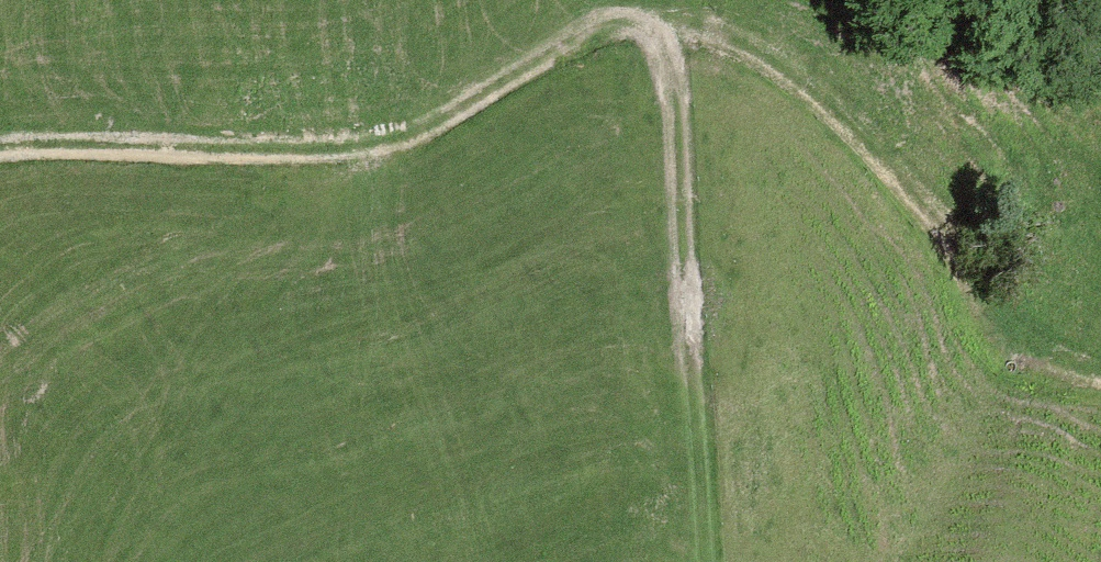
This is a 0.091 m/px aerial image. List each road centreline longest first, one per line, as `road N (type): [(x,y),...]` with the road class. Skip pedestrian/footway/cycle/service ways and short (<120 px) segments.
road 1 (track): [(403,143),(593,23),(637,14),(727,561)]
road 2 (track): [(637,14),(794,88),(913,201),(1019,354),(1100,371)]
road 3 (track): [(403,143),(0,153)]

